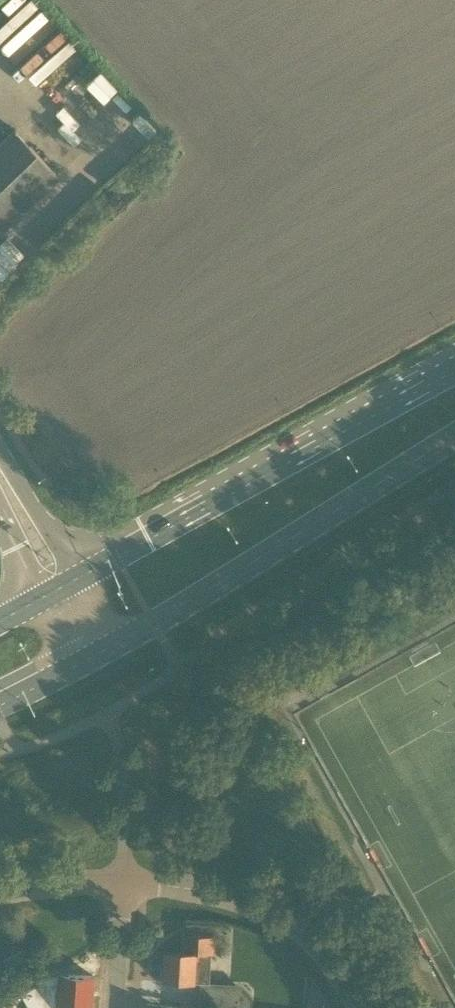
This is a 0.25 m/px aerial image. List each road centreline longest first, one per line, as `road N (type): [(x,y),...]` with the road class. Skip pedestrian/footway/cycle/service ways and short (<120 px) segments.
road 1 (primary): [(454,369),(83,575)]
road 2 (primary): [(94,658),(454,437)]
road 3 (tertiary): [(354,1007),(321,953),(289,919),(205,888),(124,884)]
road 4 (tertiary): [(83,575),(0,461)]
road 5 (tertiary): [(124,884),(48,883),(0,893)]
road 6 (residential): [(118,1007),(124,884)]

